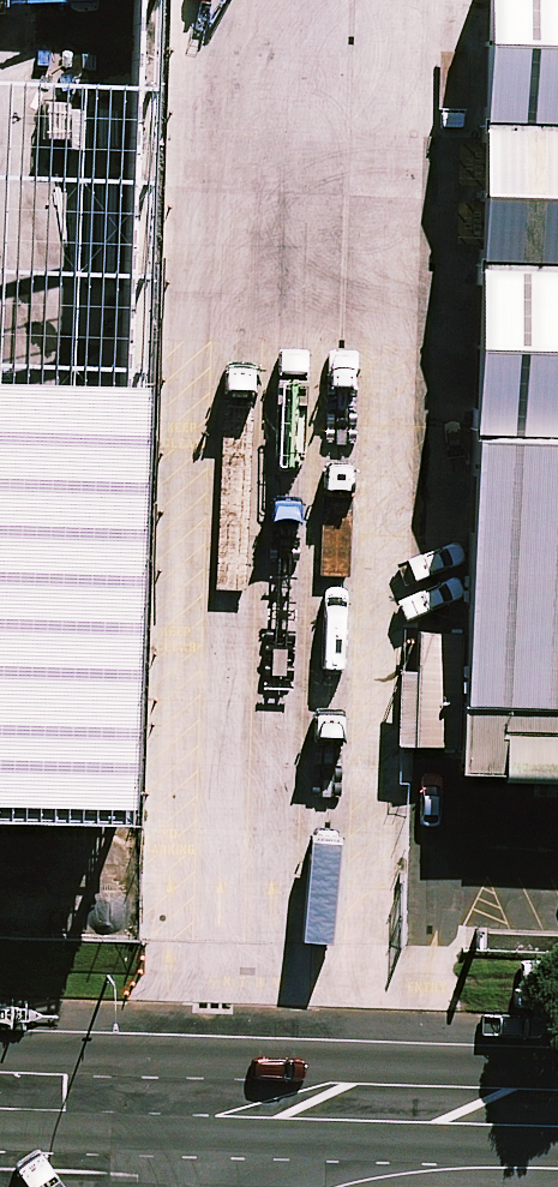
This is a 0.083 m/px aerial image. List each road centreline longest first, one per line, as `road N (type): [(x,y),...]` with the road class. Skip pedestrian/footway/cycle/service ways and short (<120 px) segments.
road 1 (secondary): [(557,1107),(138,1093)]
road 2 (secondary): [(138,1093),(0,1089)]

